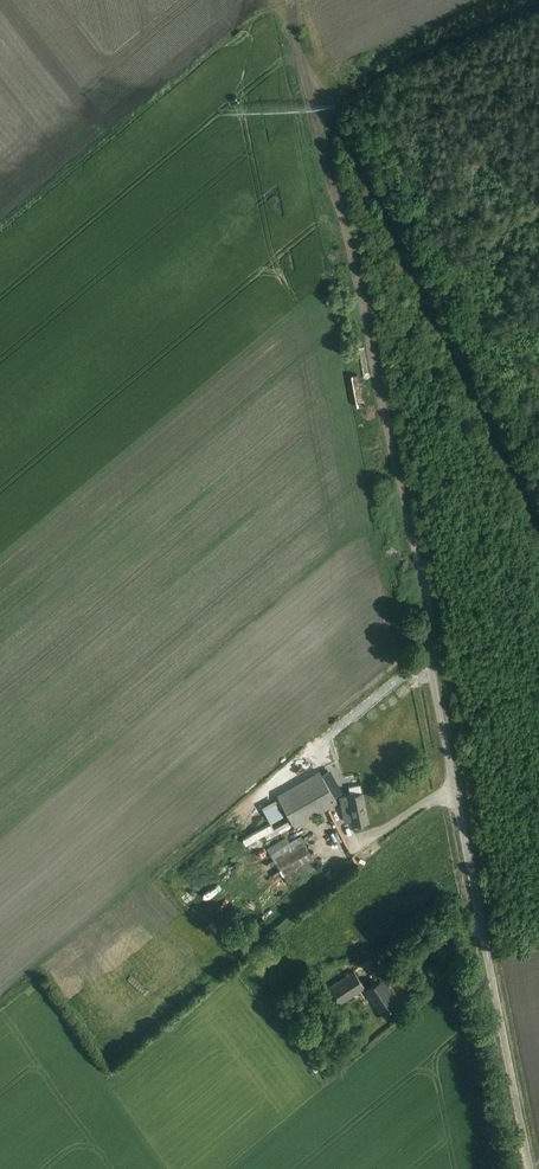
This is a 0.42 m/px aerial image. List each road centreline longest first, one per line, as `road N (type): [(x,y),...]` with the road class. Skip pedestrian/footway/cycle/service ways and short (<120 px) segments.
road 1 (unclassified): [(530,1168),(427,618),(290,0)]
road 2 (track): [(538,513),(321,85),(305,75)]

